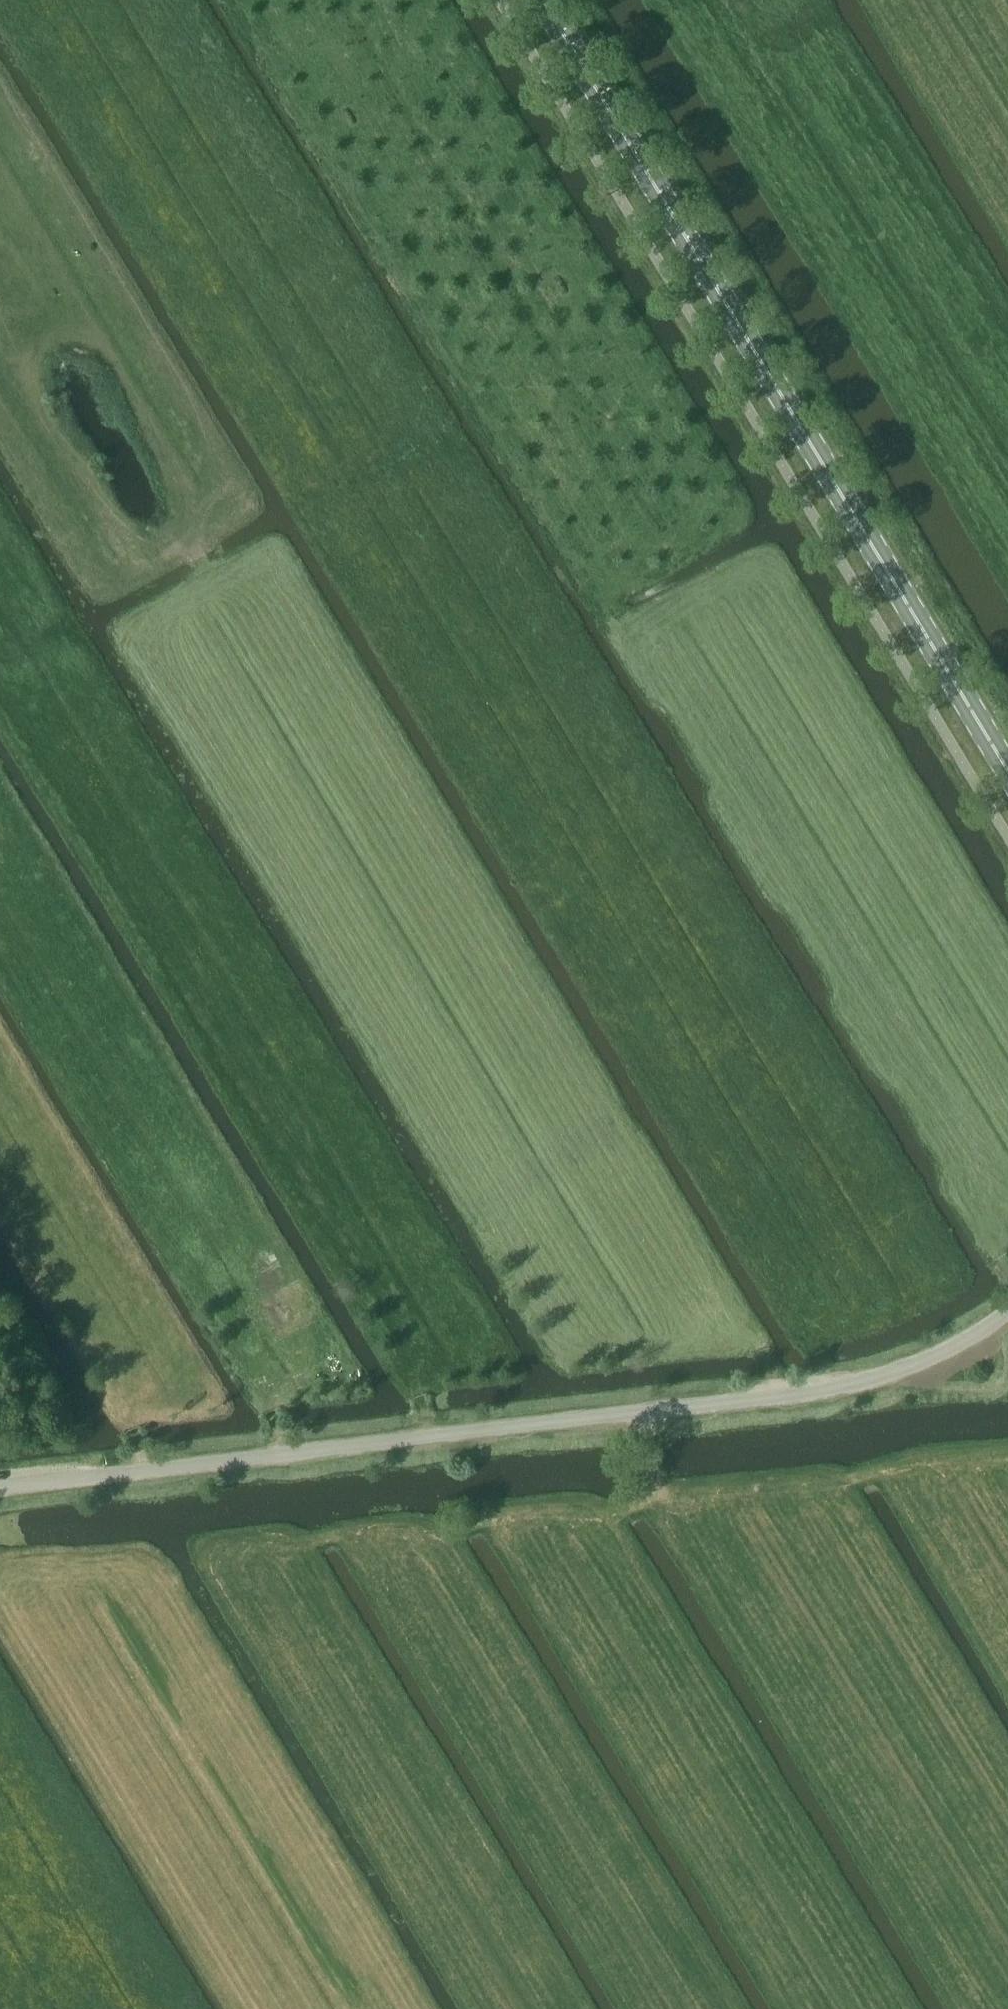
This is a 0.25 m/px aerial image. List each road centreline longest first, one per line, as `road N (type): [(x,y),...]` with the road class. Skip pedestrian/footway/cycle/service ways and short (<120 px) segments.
road 1 (unclassified): [(0,1489),(833,1394),(919,1368),(1007,1318)]
road 2 (secondary): [(543,0),(1007,770)]
road 3 (track): [(296,1551),(732,1499)]

